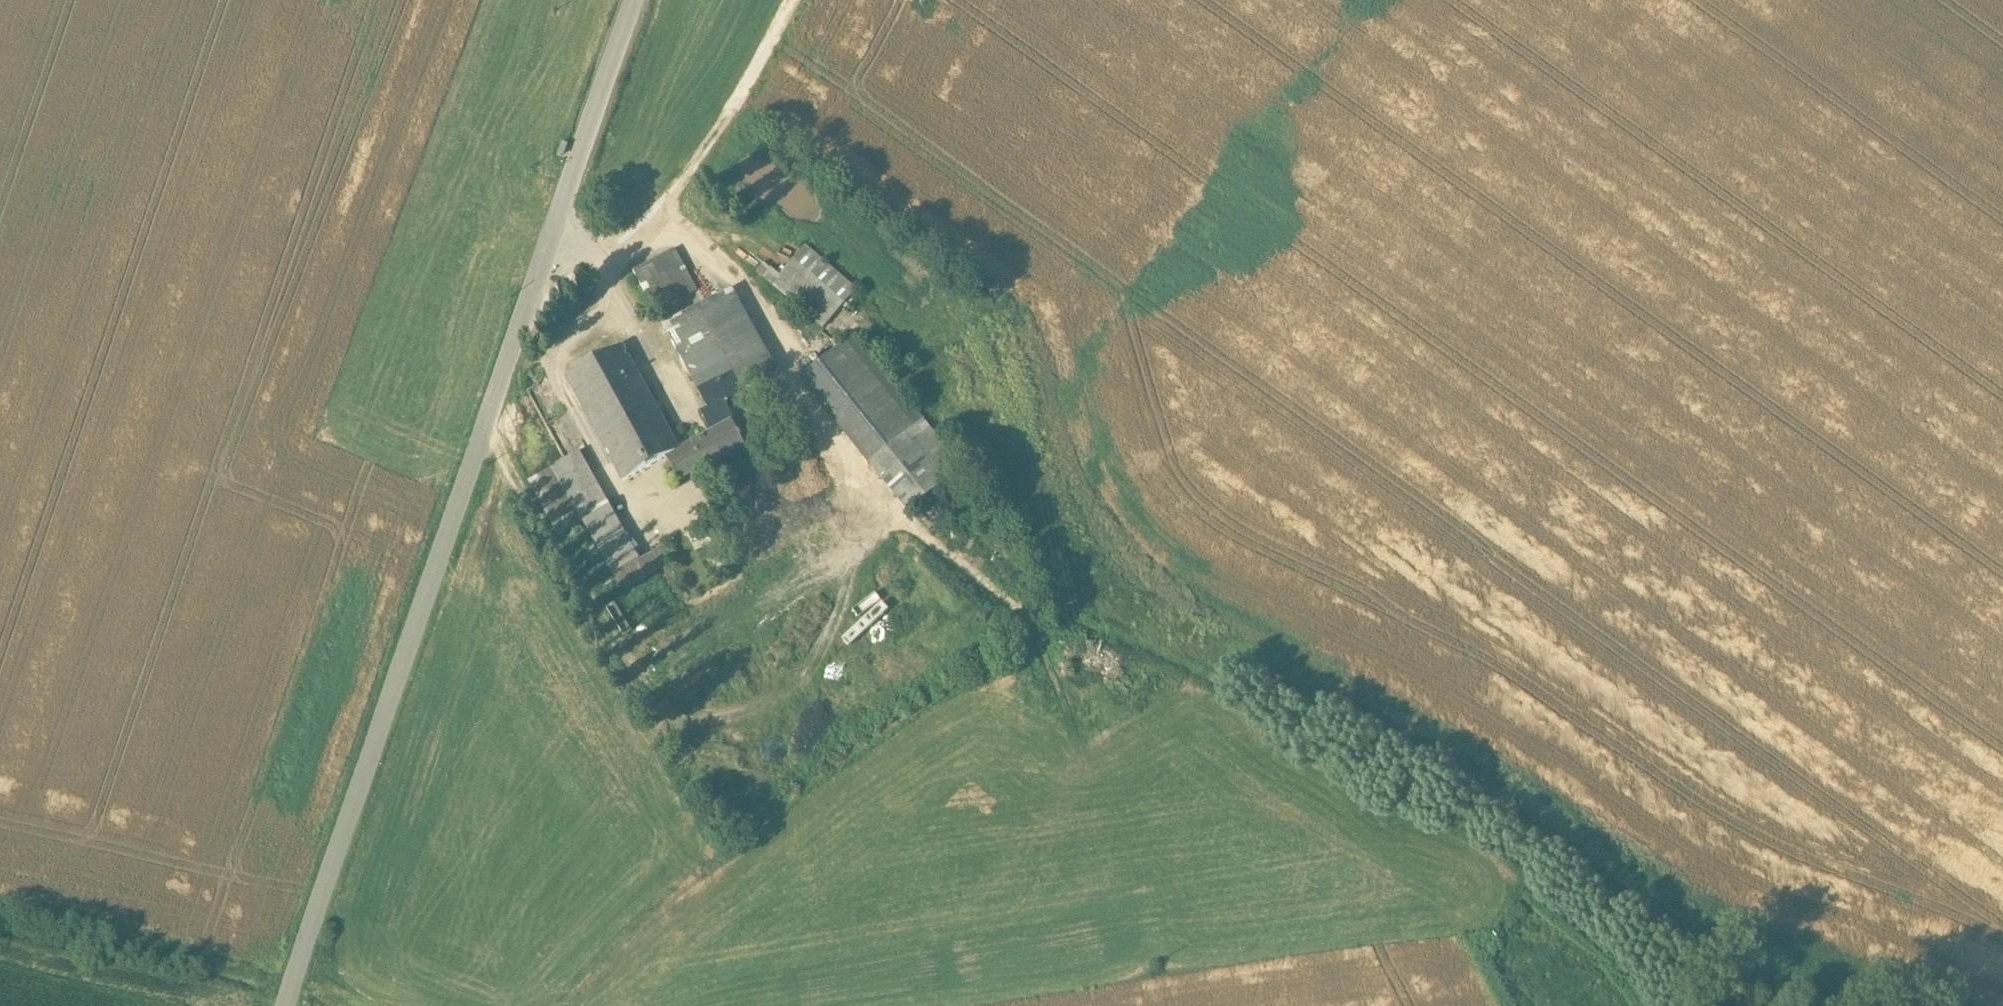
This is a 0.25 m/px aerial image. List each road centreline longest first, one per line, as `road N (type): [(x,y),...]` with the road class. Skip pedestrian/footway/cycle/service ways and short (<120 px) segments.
road 1 (unclassified): [(635,0),(286,1005)]

